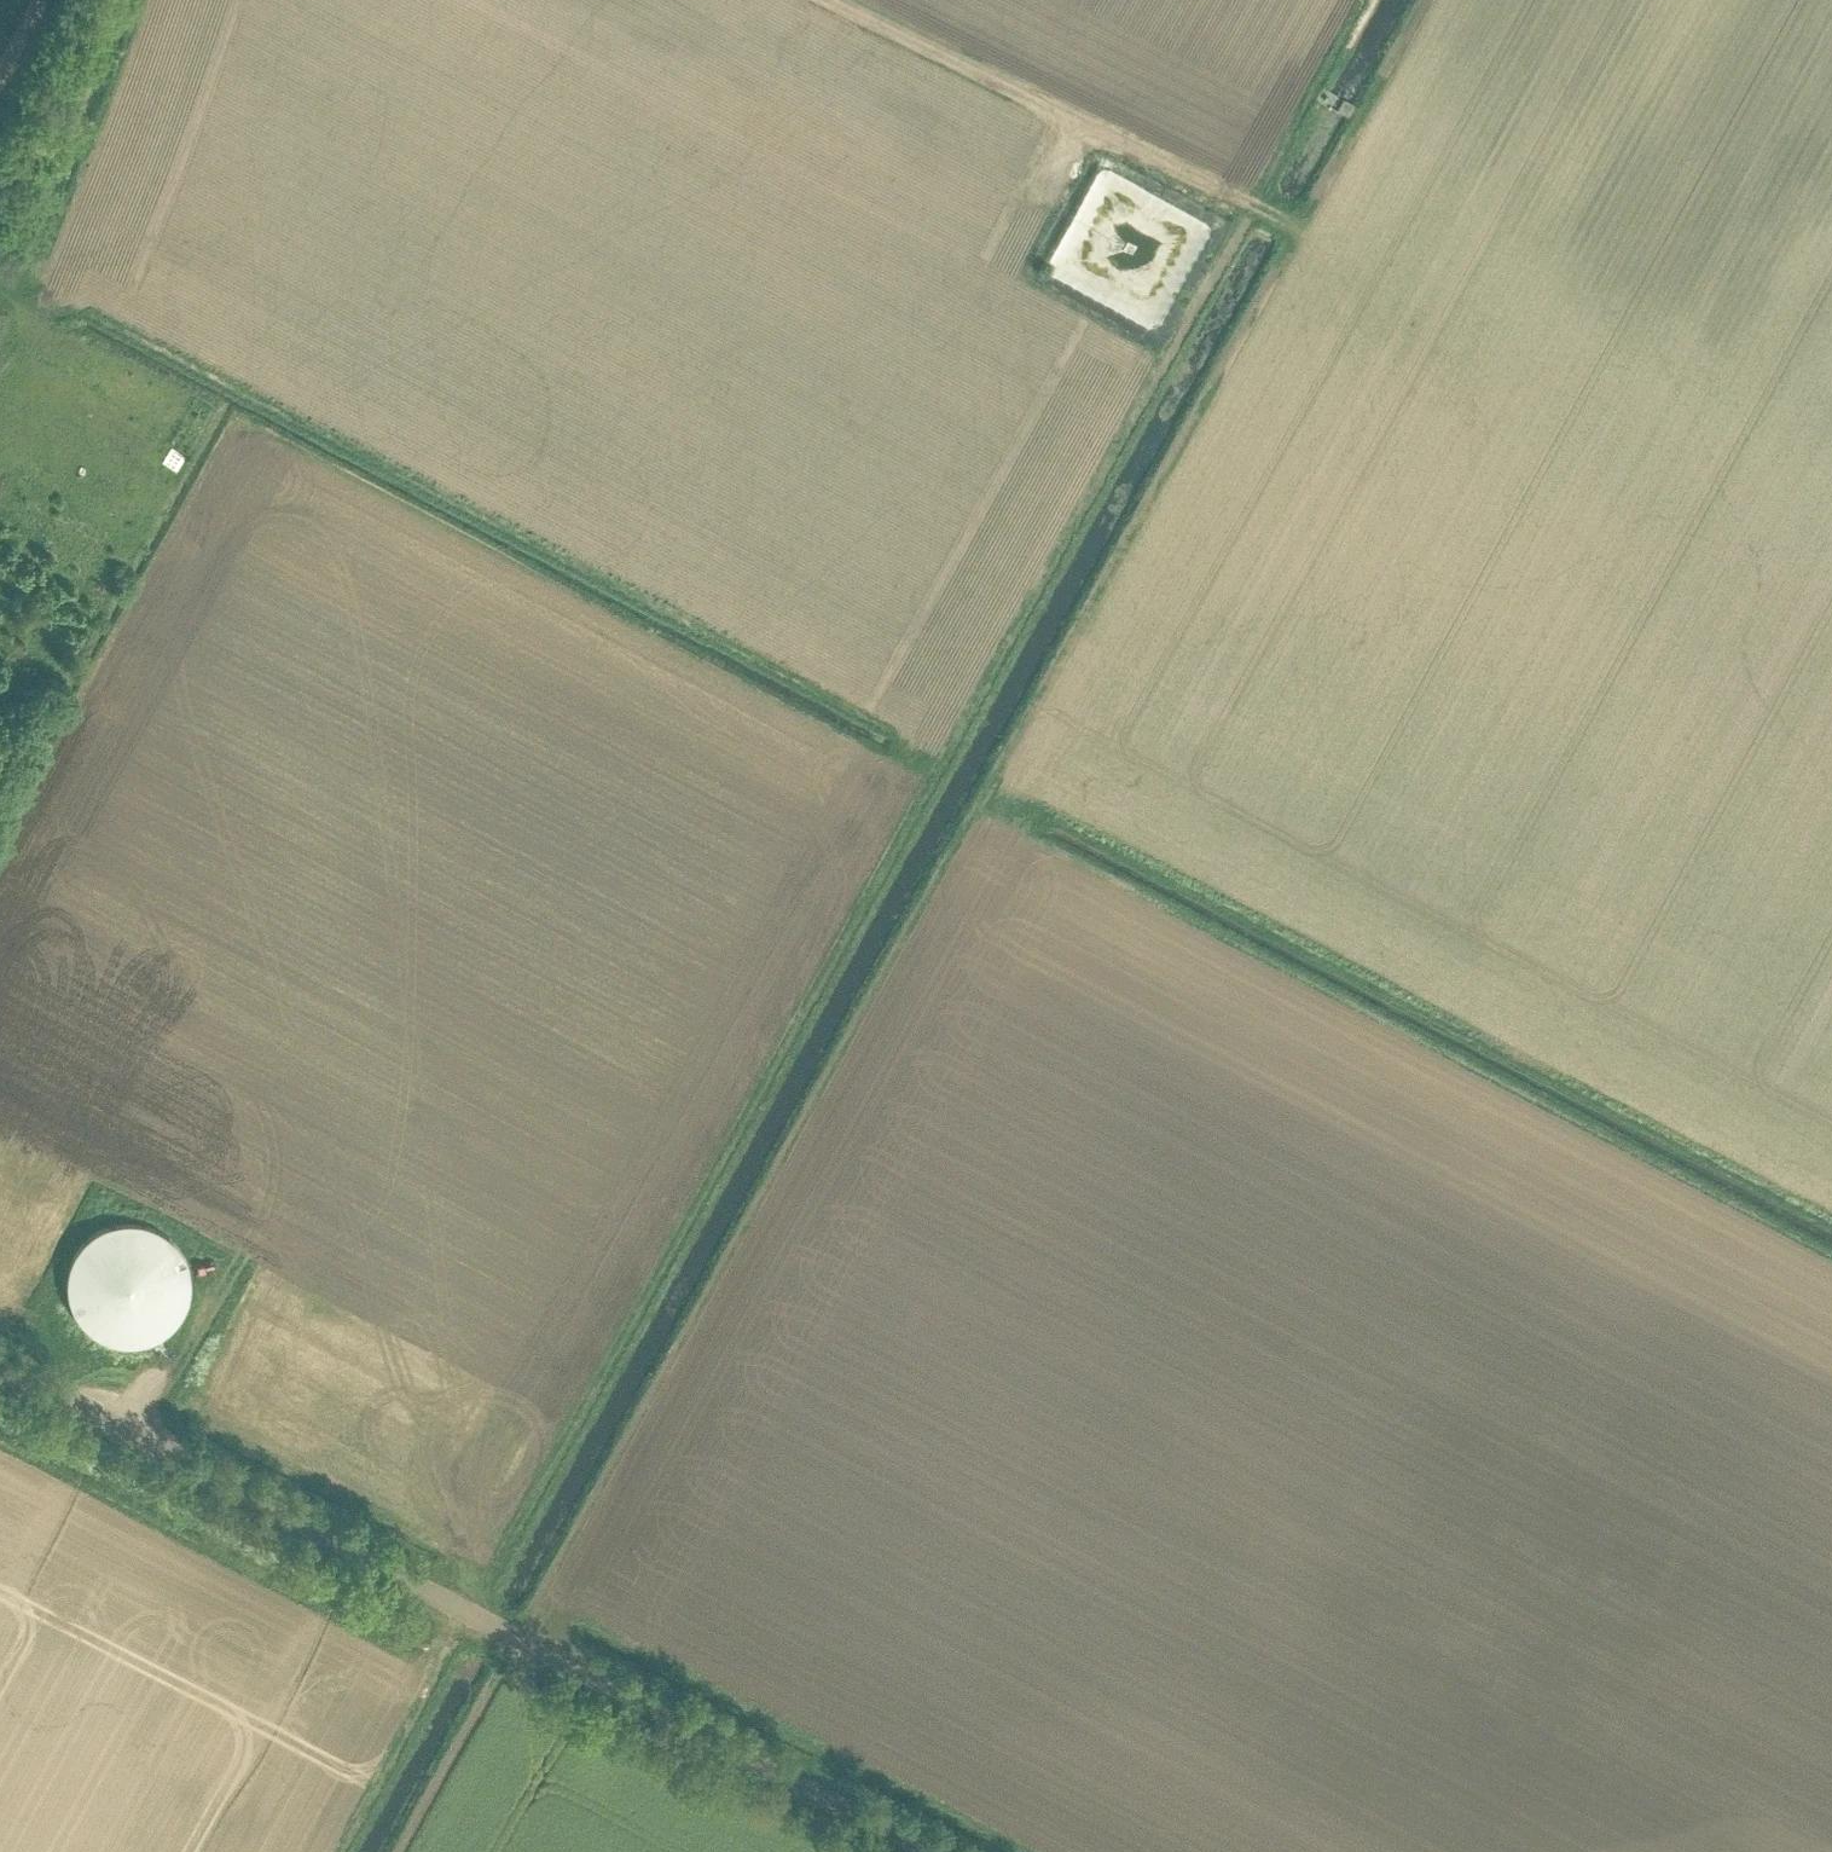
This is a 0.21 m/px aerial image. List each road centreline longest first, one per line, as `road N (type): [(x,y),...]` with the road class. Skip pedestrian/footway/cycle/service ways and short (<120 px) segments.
road 1 (unclassified): [(927,1851),(0,1371)]
road 2 (track): [(825,0),(1241,203)]

